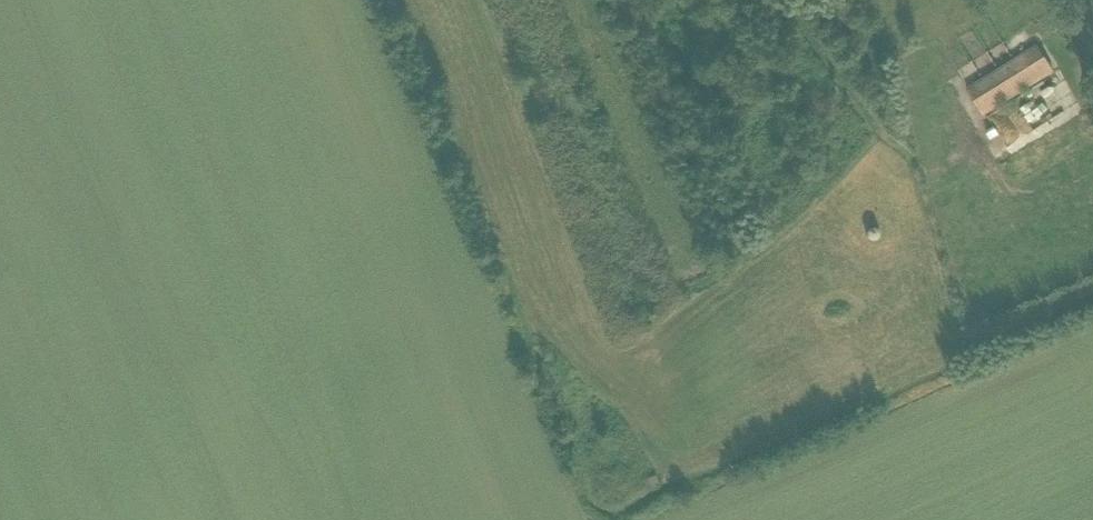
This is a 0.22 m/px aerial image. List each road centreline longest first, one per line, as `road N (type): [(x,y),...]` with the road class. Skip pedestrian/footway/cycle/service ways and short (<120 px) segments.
road 1 (track): [(1092,299),(672,487)]

